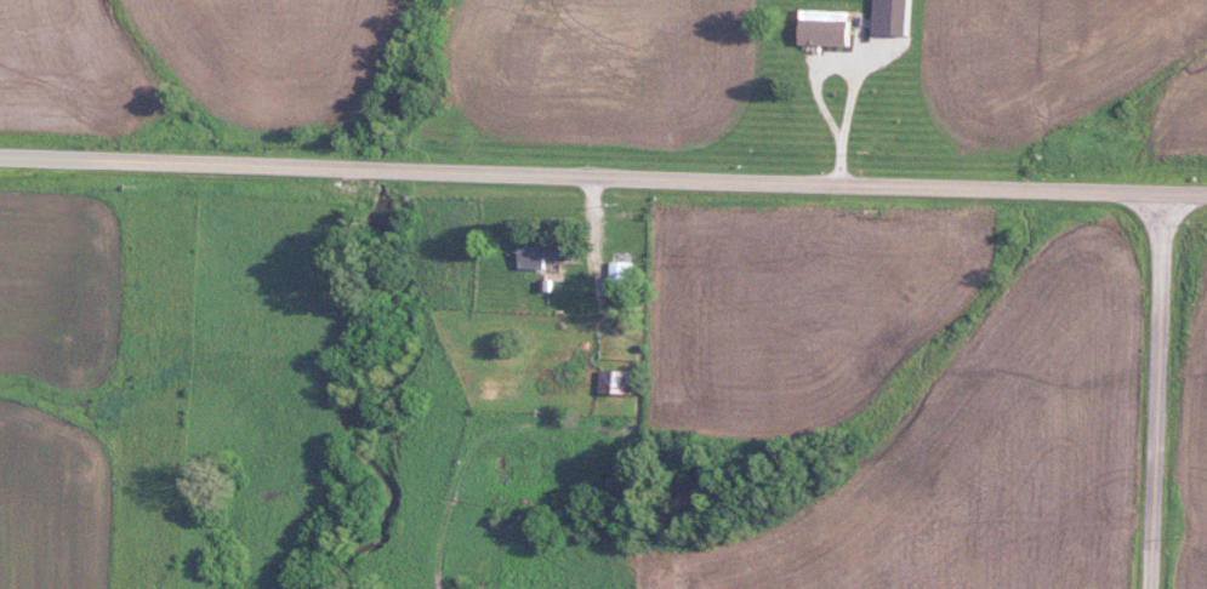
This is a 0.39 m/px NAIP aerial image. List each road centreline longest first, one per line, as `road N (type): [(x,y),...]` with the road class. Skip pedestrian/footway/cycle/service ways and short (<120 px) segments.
road 1 (secondary): [(1206,194),(0,156)]
road 2 (tertiary): [(1147,588),(1163,193)]

